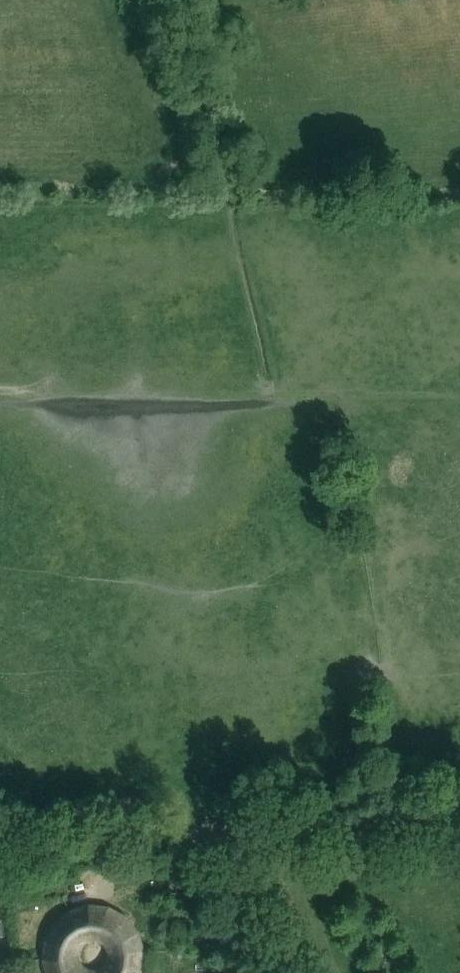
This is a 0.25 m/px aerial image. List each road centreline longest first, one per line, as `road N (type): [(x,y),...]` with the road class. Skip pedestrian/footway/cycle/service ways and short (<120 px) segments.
road 1 (track): [(225,828),(459,809)]
road 2 (track): [(0,850),(225,828)]
road 3 (track): [(280,972),(225,828)]

